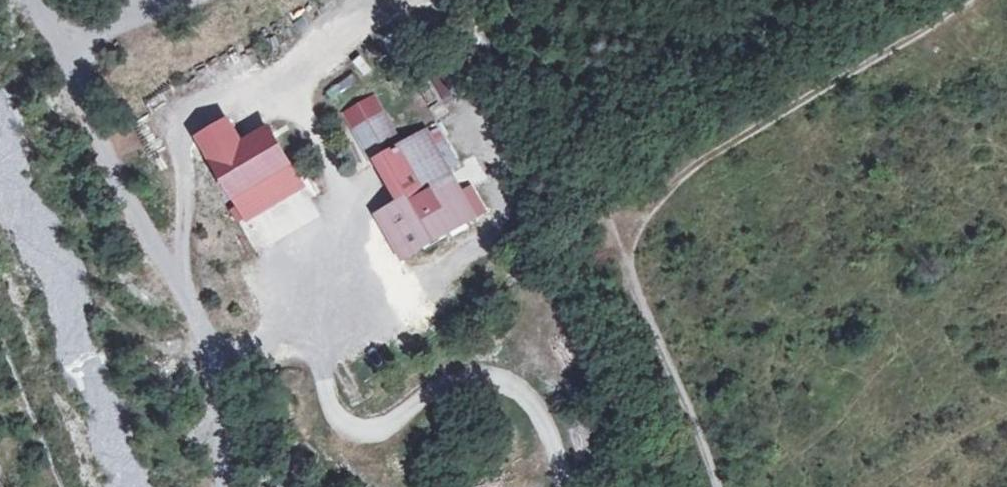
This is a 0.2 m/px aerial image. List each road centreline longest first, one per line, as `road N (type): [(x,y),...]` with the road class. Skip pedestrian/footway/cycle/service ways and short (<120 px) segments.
road 1 (track): [(565,486),(534,406),(484,375),(447,382),(371,431),(343,425),(328,402),(325,254),(339,193),(279,77),(363,17)]
road 2 (track): [(207,352),(322,332),(478,242),(500,218),(505,195),(499,153),(470,108)]
road 3 (track): [(617,236),(710,153),(969,0)]
road 4 (track): [(34,0),(207,352)]
road 5 (track): [(279,77),(211,92),(168,113),(184,163),(185,208),(168,264)]
road 6 (track): [(617,236),(633,296),(718,486)]
road 7 (track): [(207,352),(227,486)]

